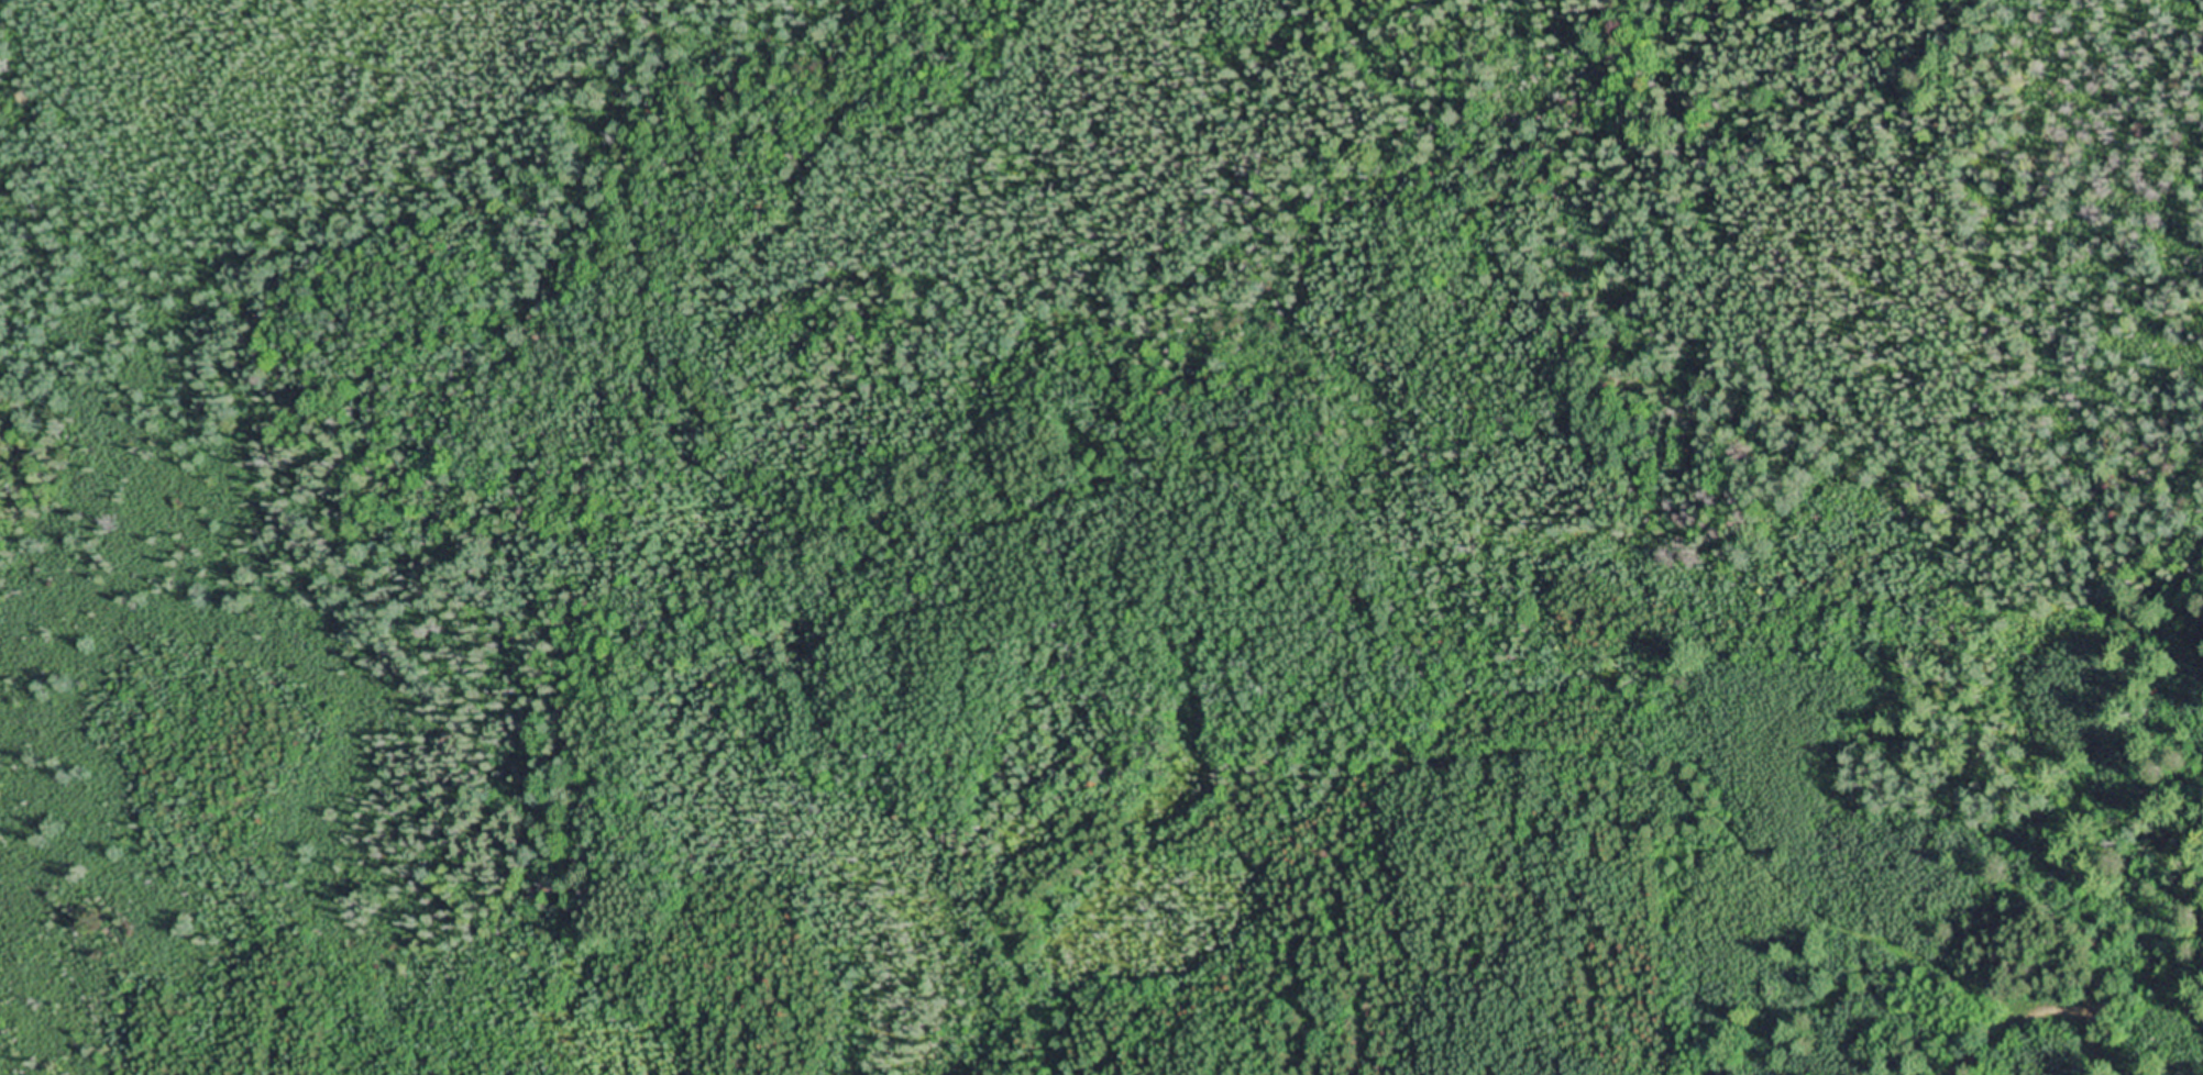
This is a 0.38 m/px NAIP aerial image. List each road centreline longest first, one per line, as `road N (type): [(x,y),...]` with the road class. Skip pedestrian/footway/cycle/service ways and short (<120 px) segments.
road 1 (residential): [(1958,1074),(2038,1029),(2112,1029),(2118,1074)]

